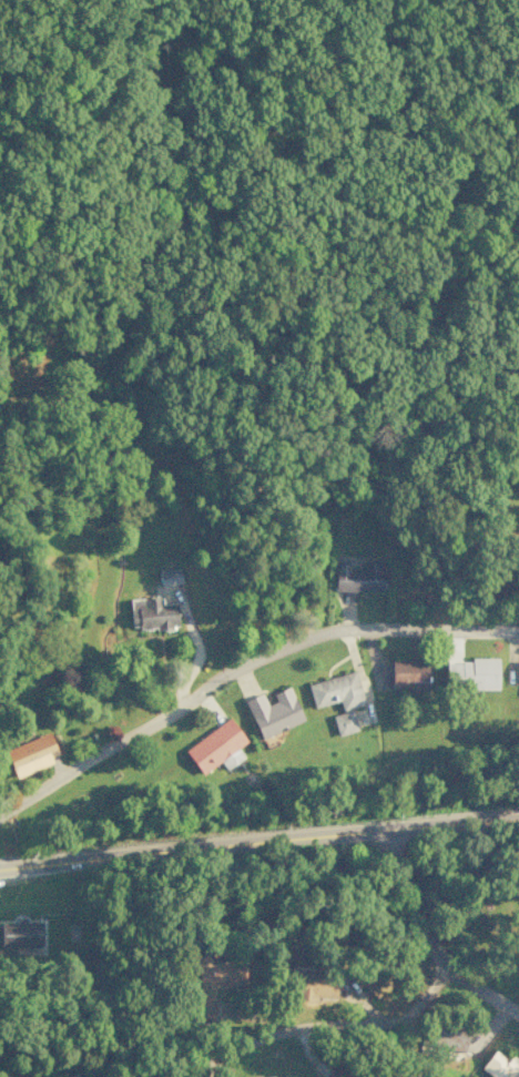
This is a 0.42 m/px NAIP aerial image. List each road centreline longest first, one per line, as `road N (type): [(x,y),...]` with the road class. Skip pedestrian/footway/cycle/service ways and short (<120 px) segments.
road 1 (tertiary): [(0,866),(518,819)]
road 2 (residential): [(518,1012),(456,973),(407,896),(386,827)]
road 3 (residential): [(456,973),(248,1015)]

